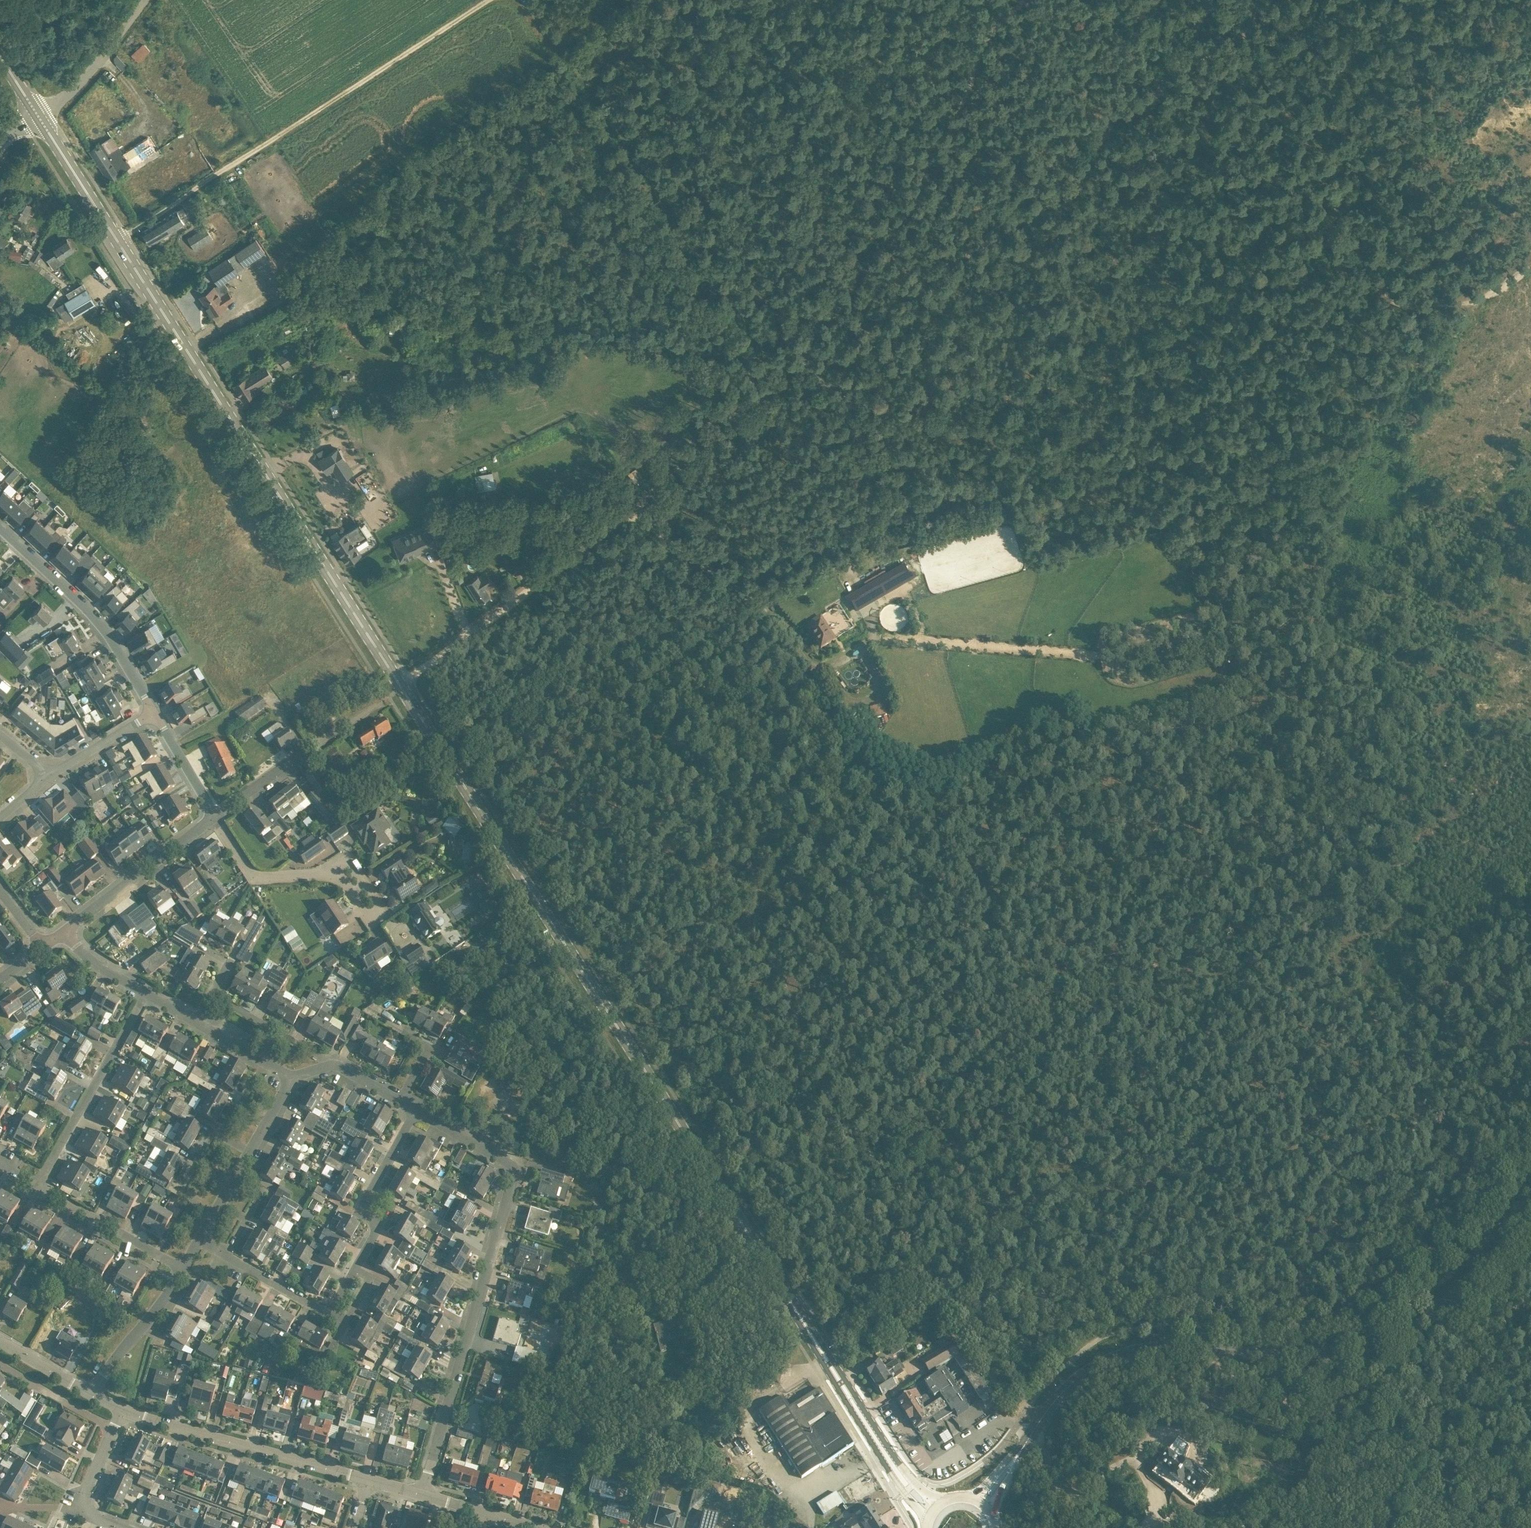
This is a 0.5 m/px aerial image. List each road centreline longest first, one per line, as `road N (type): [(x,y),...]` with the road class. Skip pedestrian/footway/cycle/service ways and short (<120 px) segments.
road 1 (primary): [(860,1415),(39,119)]
road 2 (secondary): [(1021,1450),(1060,1395),(1116,1360),(1317,1354),(1401,1333),(1442,1306),(1530,1215)]
road 3 (residential): [(422,1494),(513,1164),(415,1111)]
road 4 (track): [(489,0),(118,241)]
road 5 (residential): [(415,1111),(360,1211),(378,1228),(327,1312),(199,1241)]
road 6 (track): [(635,511),(402,688)]
road 7 (track): [(1381,288),(1285,101),(1267,32)]
road 8 (unclassified): [(367,1479),(123,1410)]
road 9 (residential): [(155,712),(93,616),(0,530)]
road 10 (track): [(810,665),(757,603),(635,511)]
road 11 (residential): [(37,1184),(148,993)]
road 12 (residential): [(215,818),(391,695)]
road 13 (residential): [(63,933),(215,818)]
road 14 (residential): [(199,1241),(293,1080)]
road 15 (residential): [(182,1267),(37,1184)]
road 16 (unclassified): [(39,119),(81,82),(145,0)]
road 17 (residential): [(90,1392),(182,1267)]
road 18 (residential): [(329,873),(252,879),(215,818)]
road 19 (track): [(1398,1022),(1462,986),(1530,977)]
road 20 (track): [(1222,1353),(1292,1386),(1351,1380)]
road 21 (residential): [(114,1430),(0,1363)]
road 22 (residential): [(122,1527),(81,1510),(114,1430)]
road 23 (primary): [(860,1415),(881,1459),(928,1521)]
road 24 (residential): [(47,777),(155,712)]
road 25 (residential): [(215,818),(155,712)]
road 26 (residential): [(400,1102),(336,1064),(293,1080)]
road 27 (primary): [(940,1504),(860,1415)]

